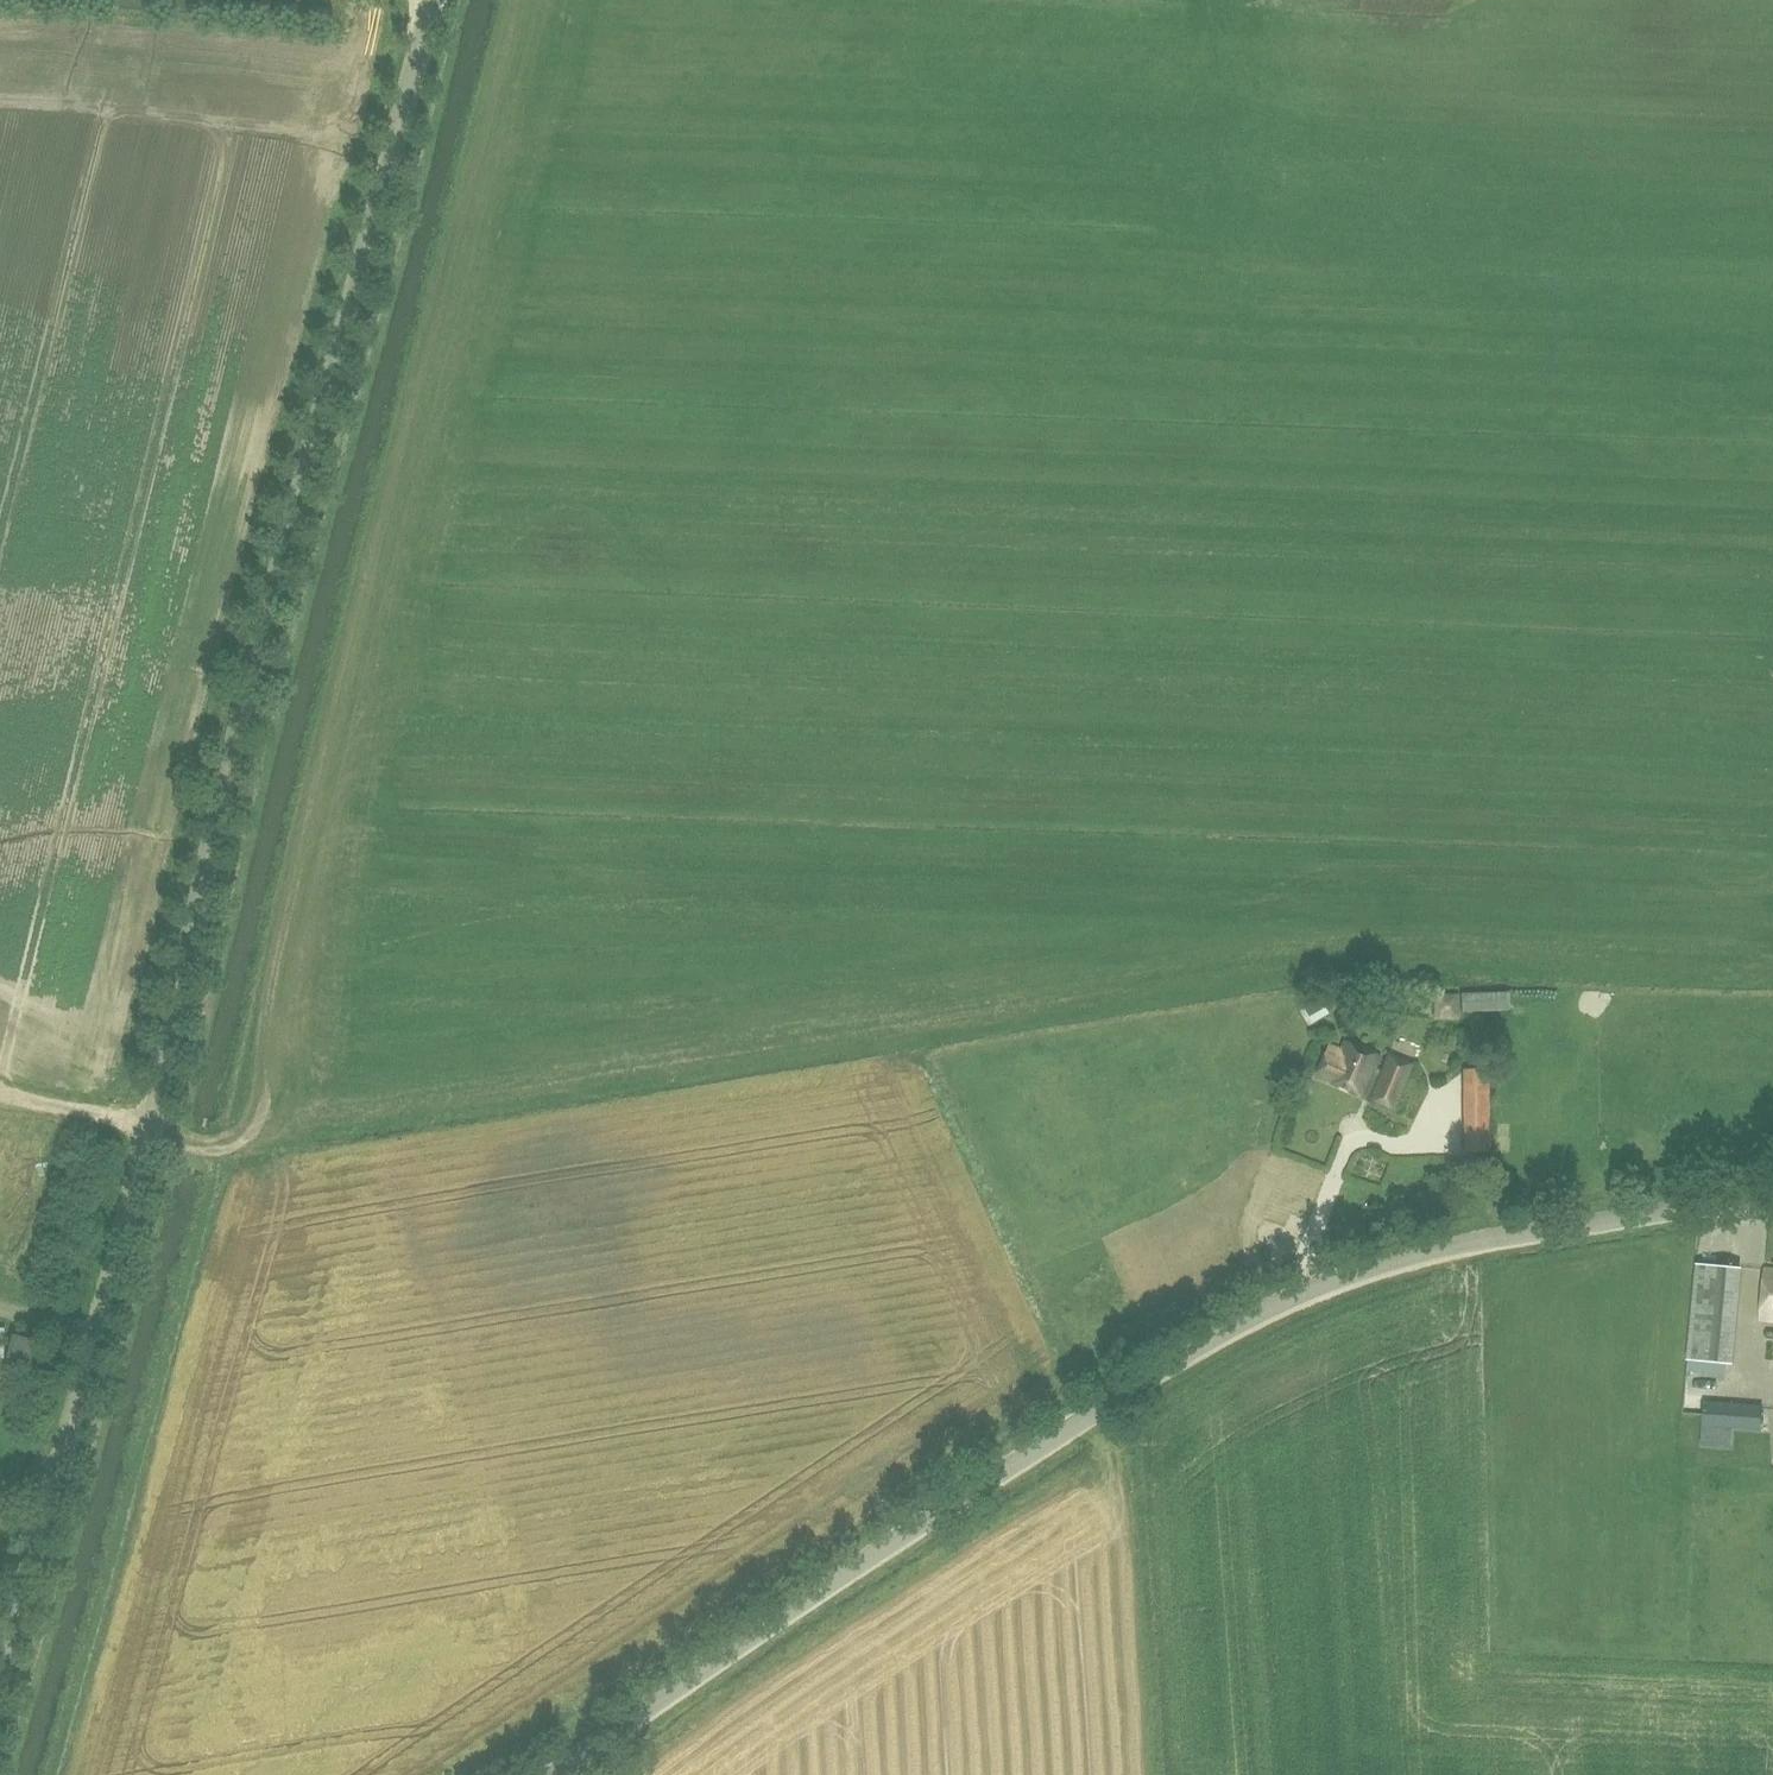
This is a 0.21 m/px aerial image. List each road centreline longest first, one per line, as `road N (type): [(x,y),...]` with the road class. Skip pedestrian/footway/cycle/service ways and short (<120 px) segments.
road 1 (tertiary): [(0,1682),(65,1463),(435,0)]
road 2 (unclassified): [(552,1774),(843,1574),(1259,1314),(1457,1249),(1663,1209),(1772,1201)]

